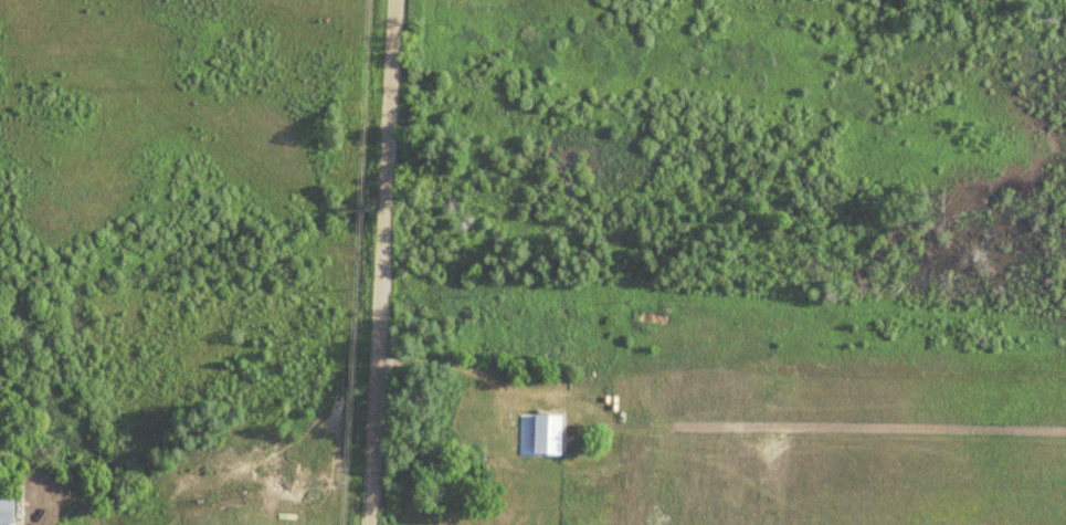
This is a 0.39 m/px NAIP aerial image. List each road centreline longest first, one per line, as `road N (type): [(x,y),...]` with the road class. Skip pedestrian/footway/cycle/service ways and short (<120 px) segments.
road 1 (residential): [(371,524),(393,0)]

